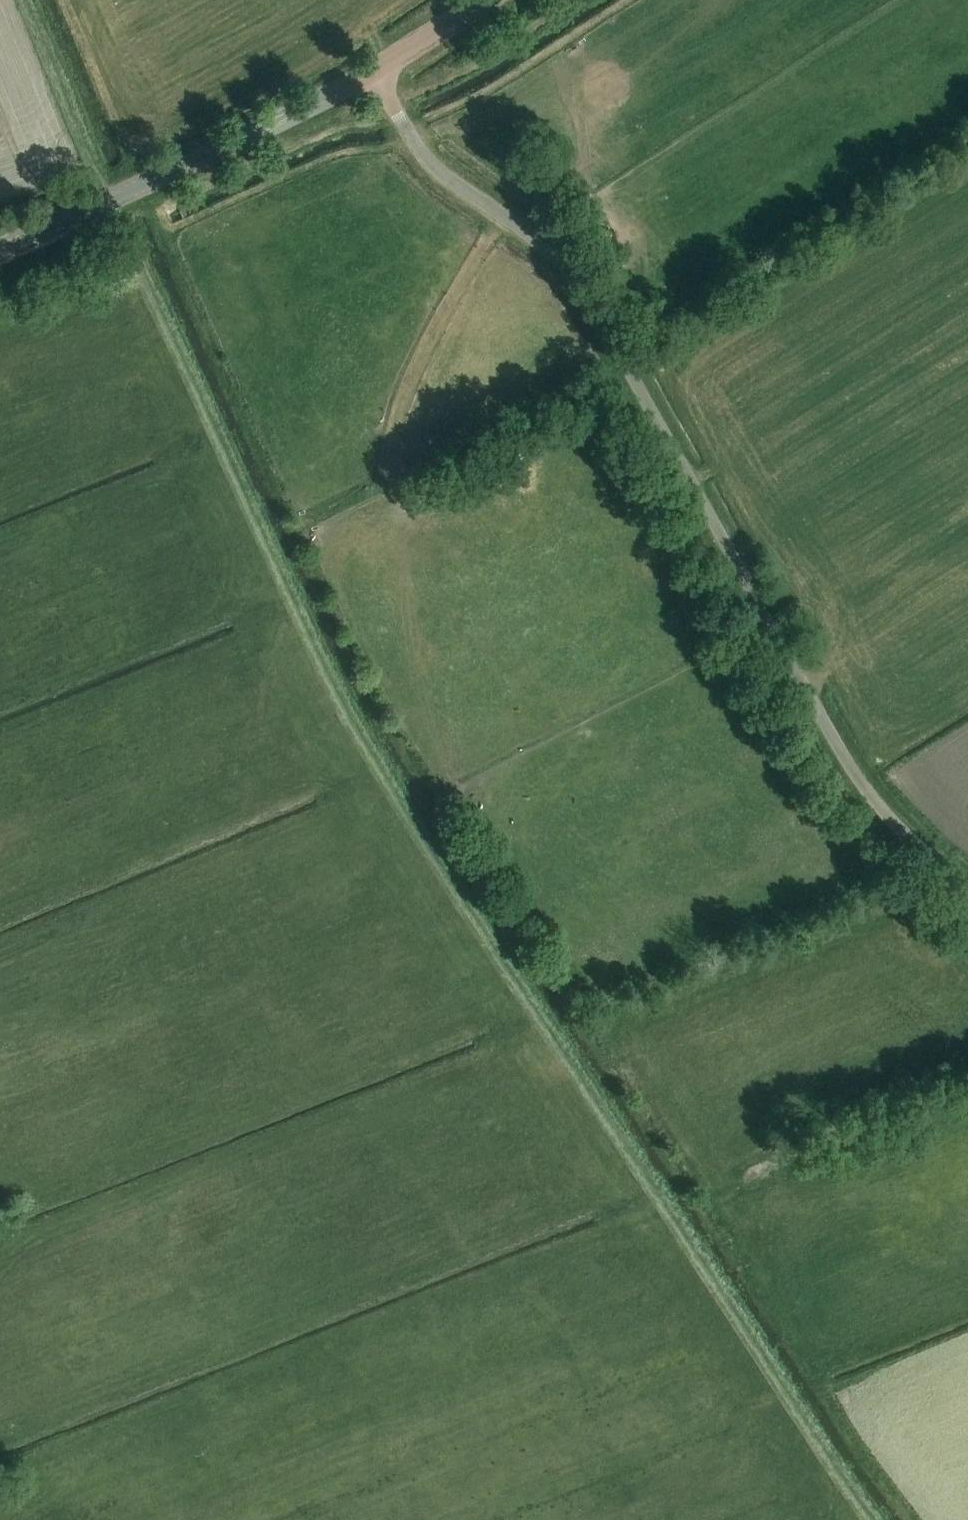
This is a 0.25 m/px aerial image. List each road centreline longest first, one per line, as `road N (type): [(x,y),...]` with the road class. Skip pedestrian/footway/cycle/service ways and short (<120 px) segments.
road 1 (unclassified): [(967,885),(907,836),(847,759),(586,292),(557,258),(429,162),(378,67)]
road 2 (tertiary): [(0,251),(378,67)]
road 3 (tertiary): [(378,67),(483,0)]

